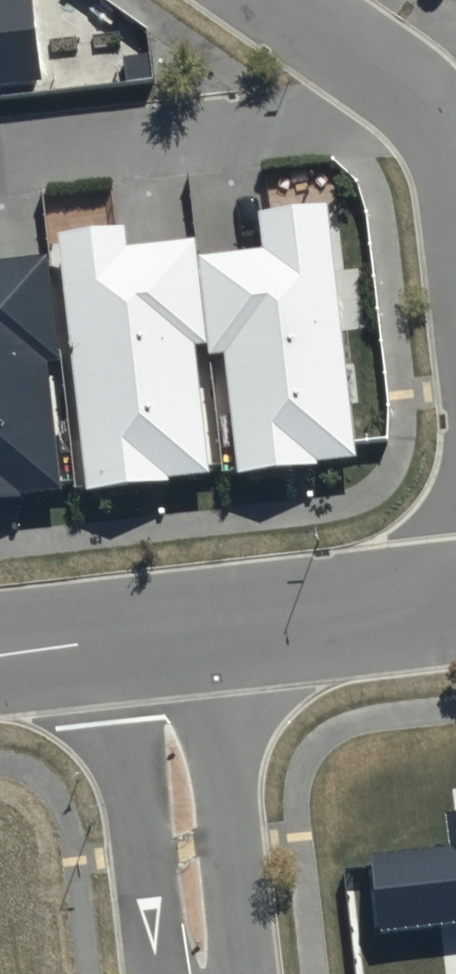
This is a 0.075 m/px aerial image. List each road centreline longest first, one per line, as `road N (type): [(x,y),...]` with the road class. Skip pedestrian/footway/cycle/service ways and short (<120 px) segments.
road 1 (residential): [(0,164),(295,130),(413,94)]
road 2 (residential): [(200,973),(158,637)]
road 3 (residential): [(455,603),(158,637)]
road 4 (residential): [(158,637),(0,656)]
road 5 (residential): [(287,0),(413,94)]

